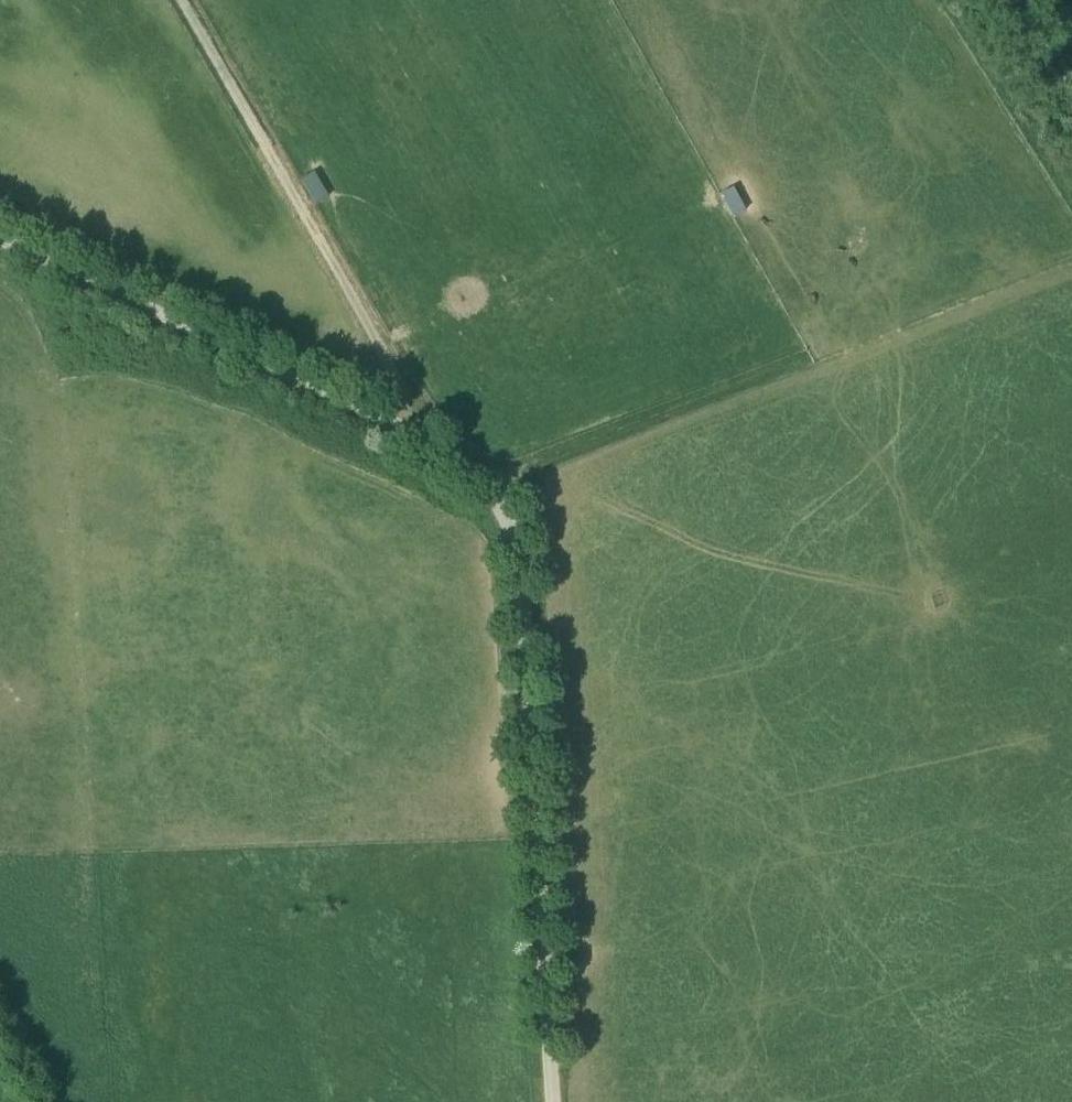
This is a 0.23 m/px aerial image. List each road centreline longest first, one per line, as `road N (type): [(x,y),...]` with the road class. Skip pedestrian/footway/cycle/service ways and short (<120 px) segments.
road 1 (track): [(396,430),(401,381),(389,354),(184,0)]
road 2 (track): [(489,486),(805,357)]

